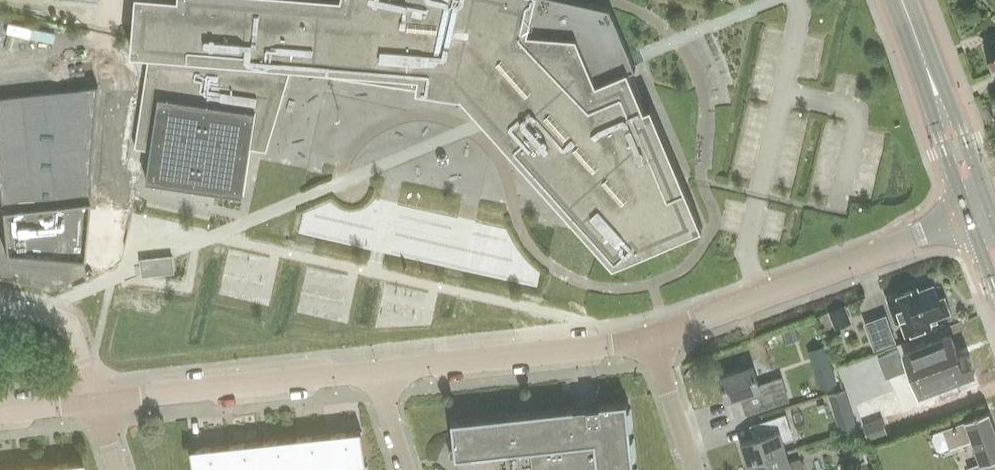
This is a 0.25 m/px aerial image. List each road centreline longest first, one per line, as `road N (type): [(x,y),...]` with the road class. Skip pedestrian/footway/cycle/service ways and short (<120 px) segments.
road 1 (residential): [(648,339),(980,215)]
road 2 (residential): [(97,401),(374,372)]
road 3 (residential): [(374,372),(648,339)]
road 4 (secondary): [(980,215),(903,0)]
road 5 (residential): [(97,401),(74,344),(51,321),(0,311)]
road 6 (residential): [(691,469),(648,339)]

